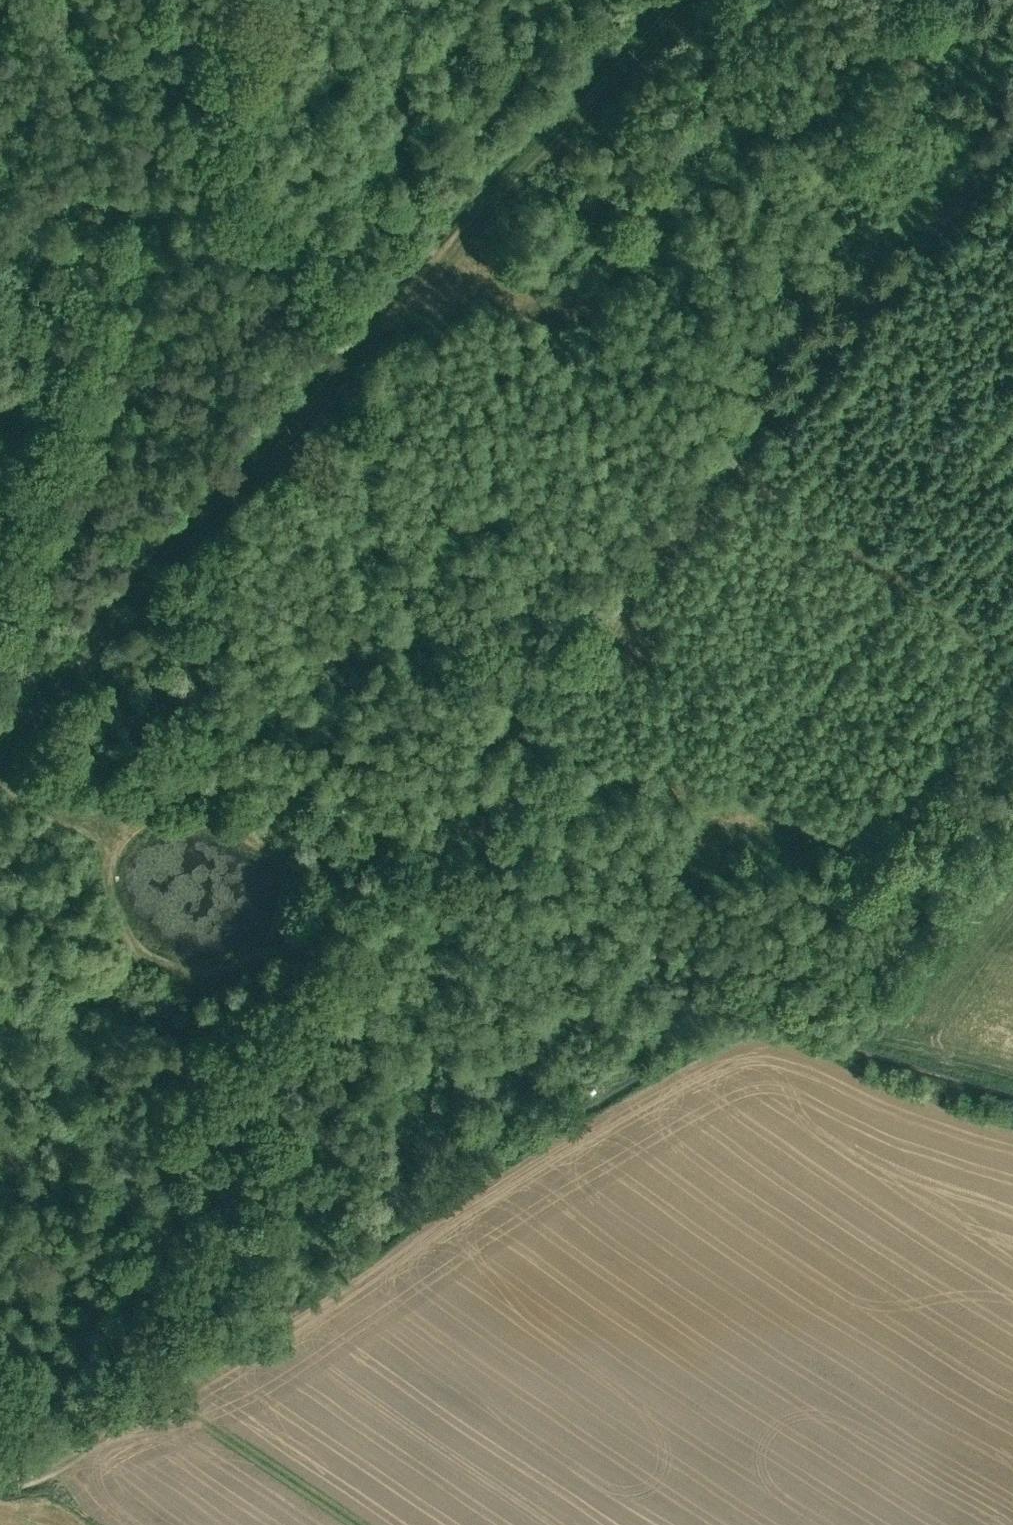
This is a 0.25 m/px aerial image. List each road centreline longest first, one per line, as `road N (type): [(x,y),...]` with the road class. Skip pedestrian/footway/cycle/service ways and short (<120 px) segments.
road 1 (track): [(390,1524),(145,1359),(0,1444)]

